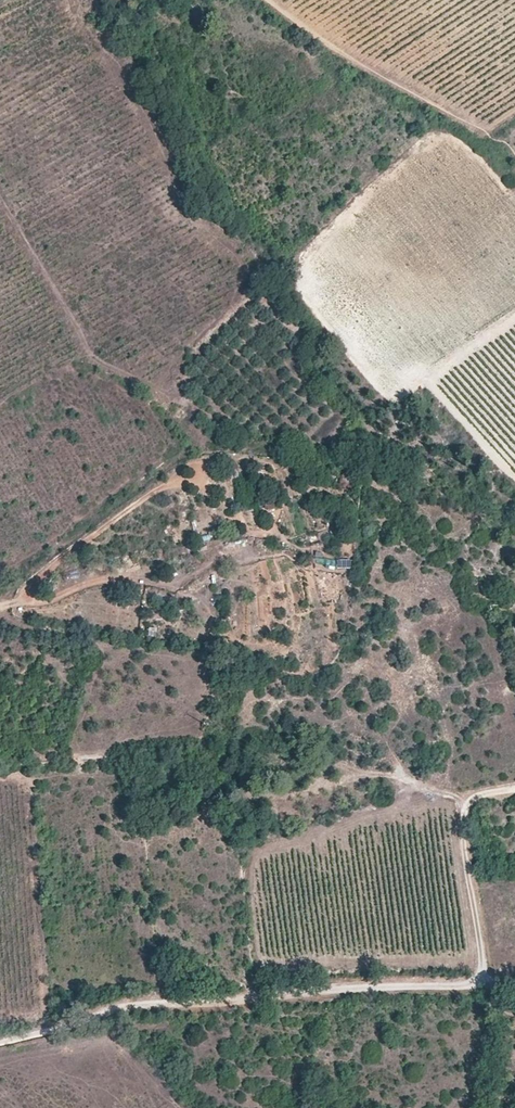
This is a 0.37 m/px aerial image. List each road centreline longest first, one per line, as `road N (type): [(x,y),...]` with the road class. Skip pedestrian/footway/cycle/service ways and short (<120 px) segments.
road 1 (unclassified): [(0,1042),(145,1003),(395,983),(514,985)]
road 2 (track): [(485,131),(377,76),(268,0)]
road 3 (unclassified): [(0,592),(188,449)]
road 4 (track): [(514,790),(476,796),(460,810),(487,965),(481,983)]
road 5 (track): [(463,807),(454,794),(373,774),(297,794)]
road 6 (track): [(188,449),(201,432),(178,408),(89,351)]

